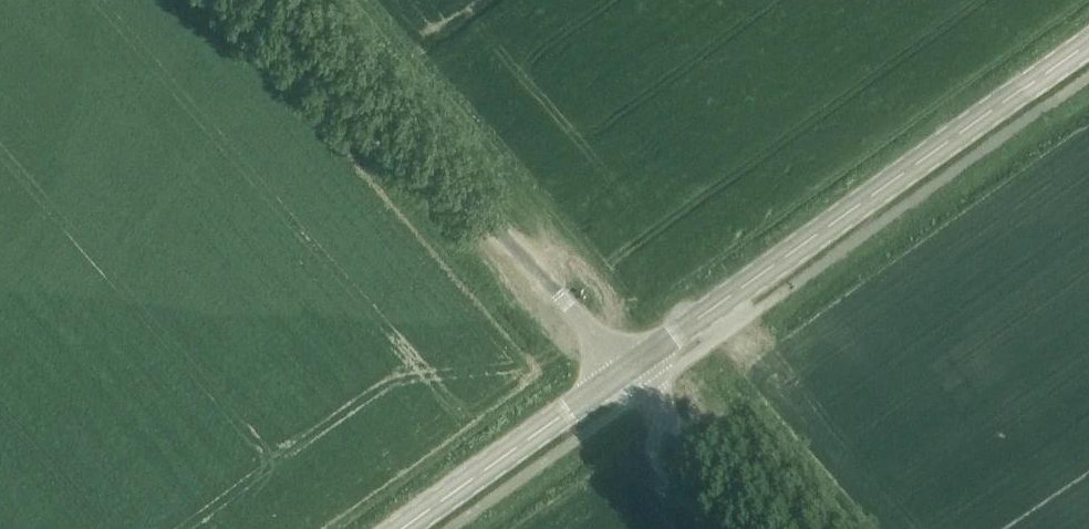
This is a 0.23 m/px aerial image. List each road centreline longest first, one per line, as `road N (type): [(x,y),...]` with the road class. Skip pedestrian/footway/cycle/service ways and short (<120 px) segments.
road 1 (secondary): [(1088,45),(626,370)]
road 2 (unclassified): [(626,370),(476,212),(338,98),(245,0)]
road 3 (secondary): [(626,370),(400,528)]
road 4 (track): [(626,370),(765,528)]

